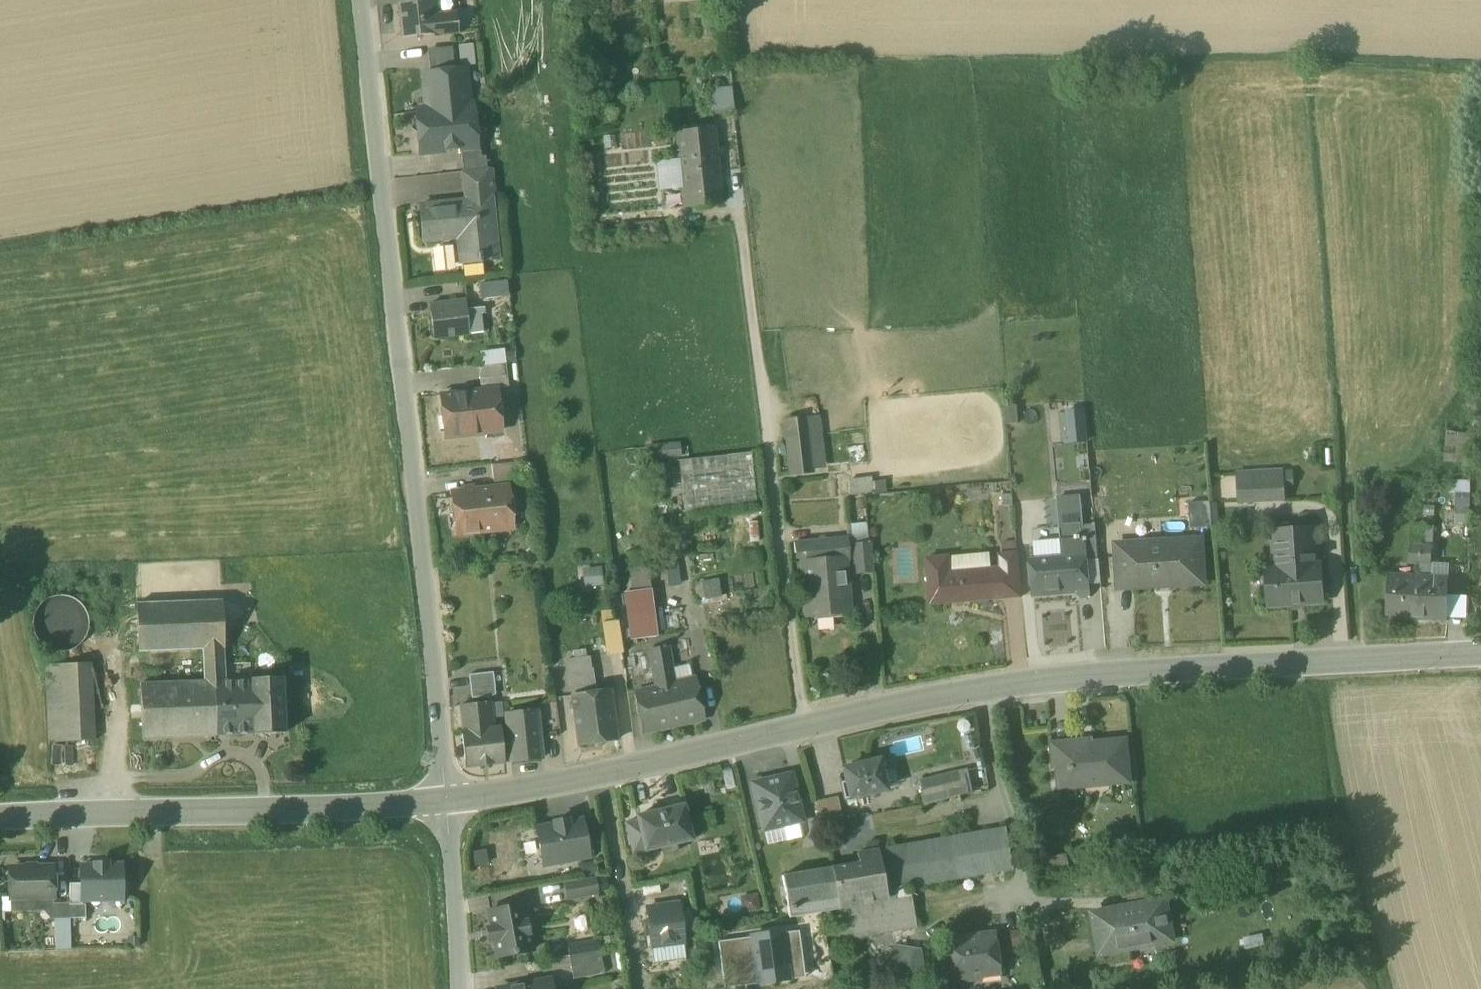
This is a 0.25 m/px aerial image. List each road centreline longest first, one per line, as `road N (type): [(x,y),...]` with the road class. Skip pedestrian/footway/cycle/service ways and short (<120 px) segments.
road 1 (tertiary): [(1480,656),(1035,681),(887,708),(557,787),(447,803)]
road 2 (residential): [(447,803),(363,0)]
road 3 (tertiary): [(447,803),(0,820)]
road 4 (residential): [(463,988),(447,803)]

